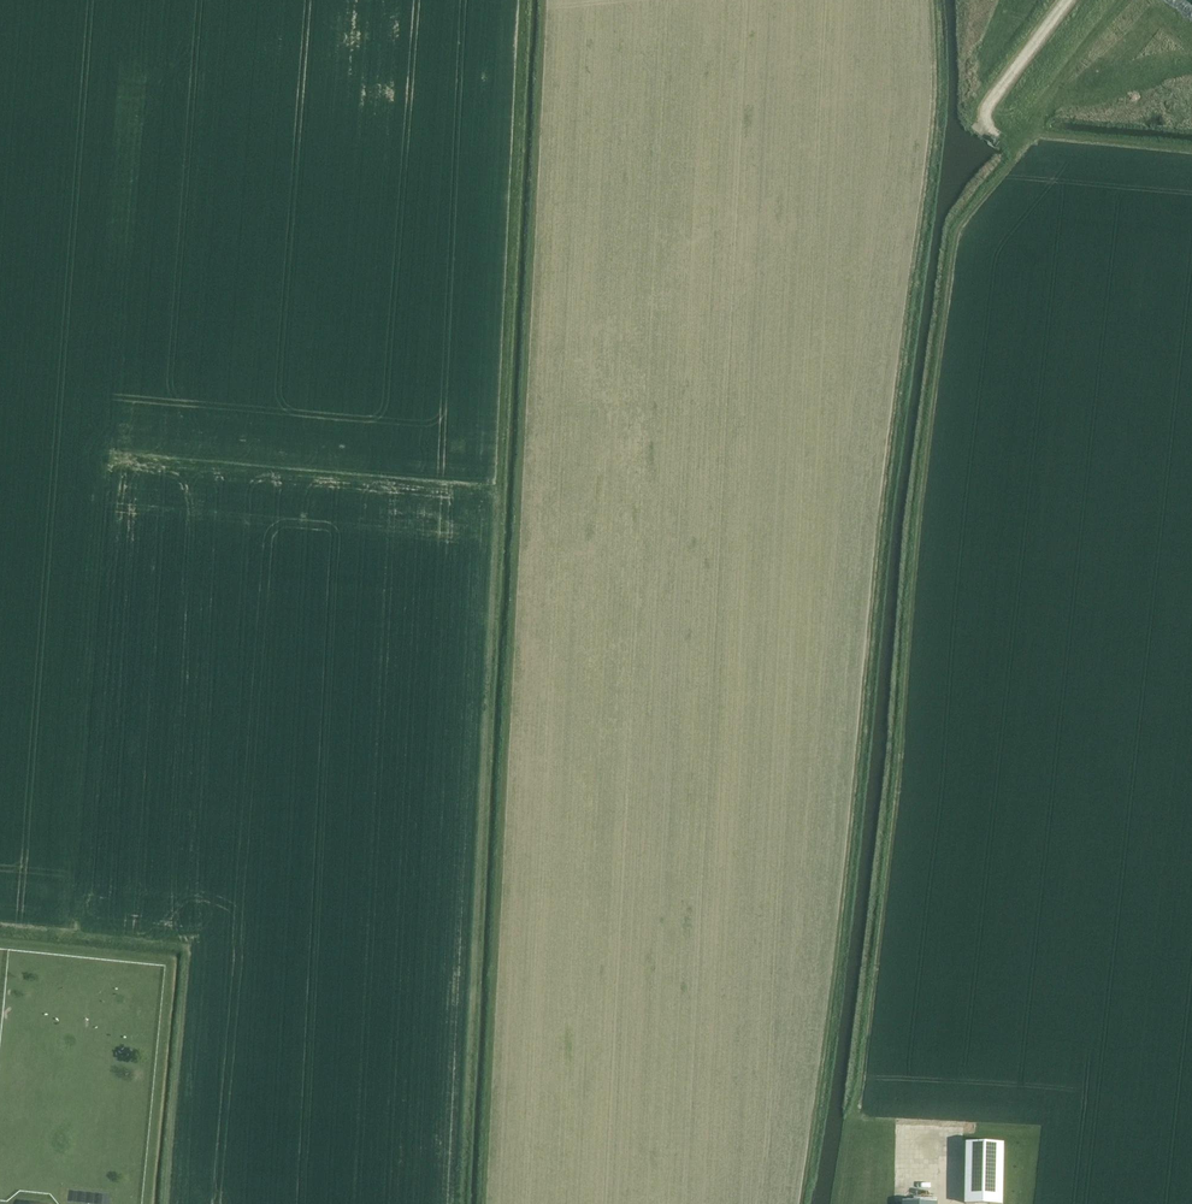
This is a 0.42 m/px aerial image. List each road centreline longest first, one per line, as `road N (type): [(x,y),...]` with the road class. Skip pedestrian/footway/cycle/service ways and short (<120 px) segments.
road 1 (track): [(933,0),(932,131),(802,1203)]

